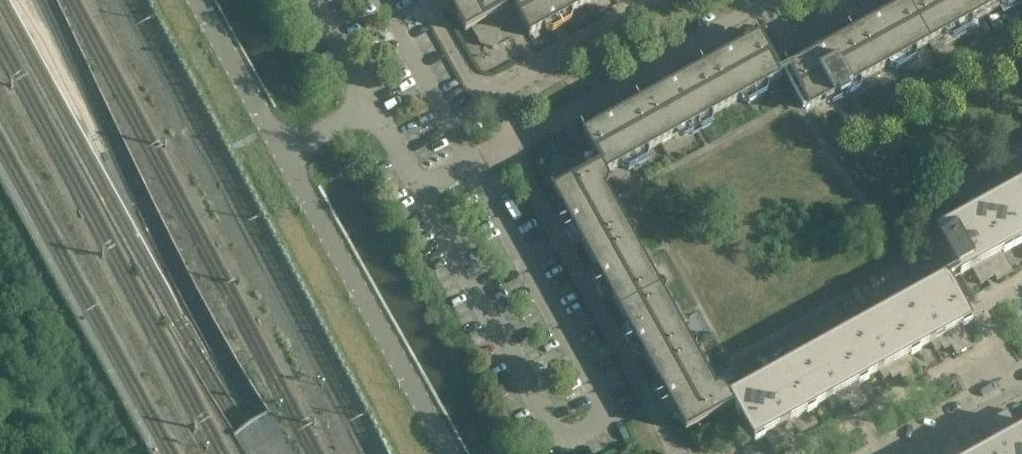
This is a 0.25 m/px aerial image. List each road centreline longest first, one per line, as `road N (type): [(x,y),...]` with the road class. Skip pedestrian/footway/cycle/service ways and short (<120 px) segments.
road 1 (residential): [(690,453),(673,442),(509,148)]
road 2 (residential): [(286,153),(453,453)]
road 3 (residential): [(509,148),(776,0)]
road 4 (residential): [(346,121),(372,106),(424,193),(509,148)]
road 5 (residential): [(199,0),(286,153)]
road 6 (residential): [(509,148),(492,99),(475,88),(427,0)]
road 7 (residential): [(900,453),(1021,387)]

